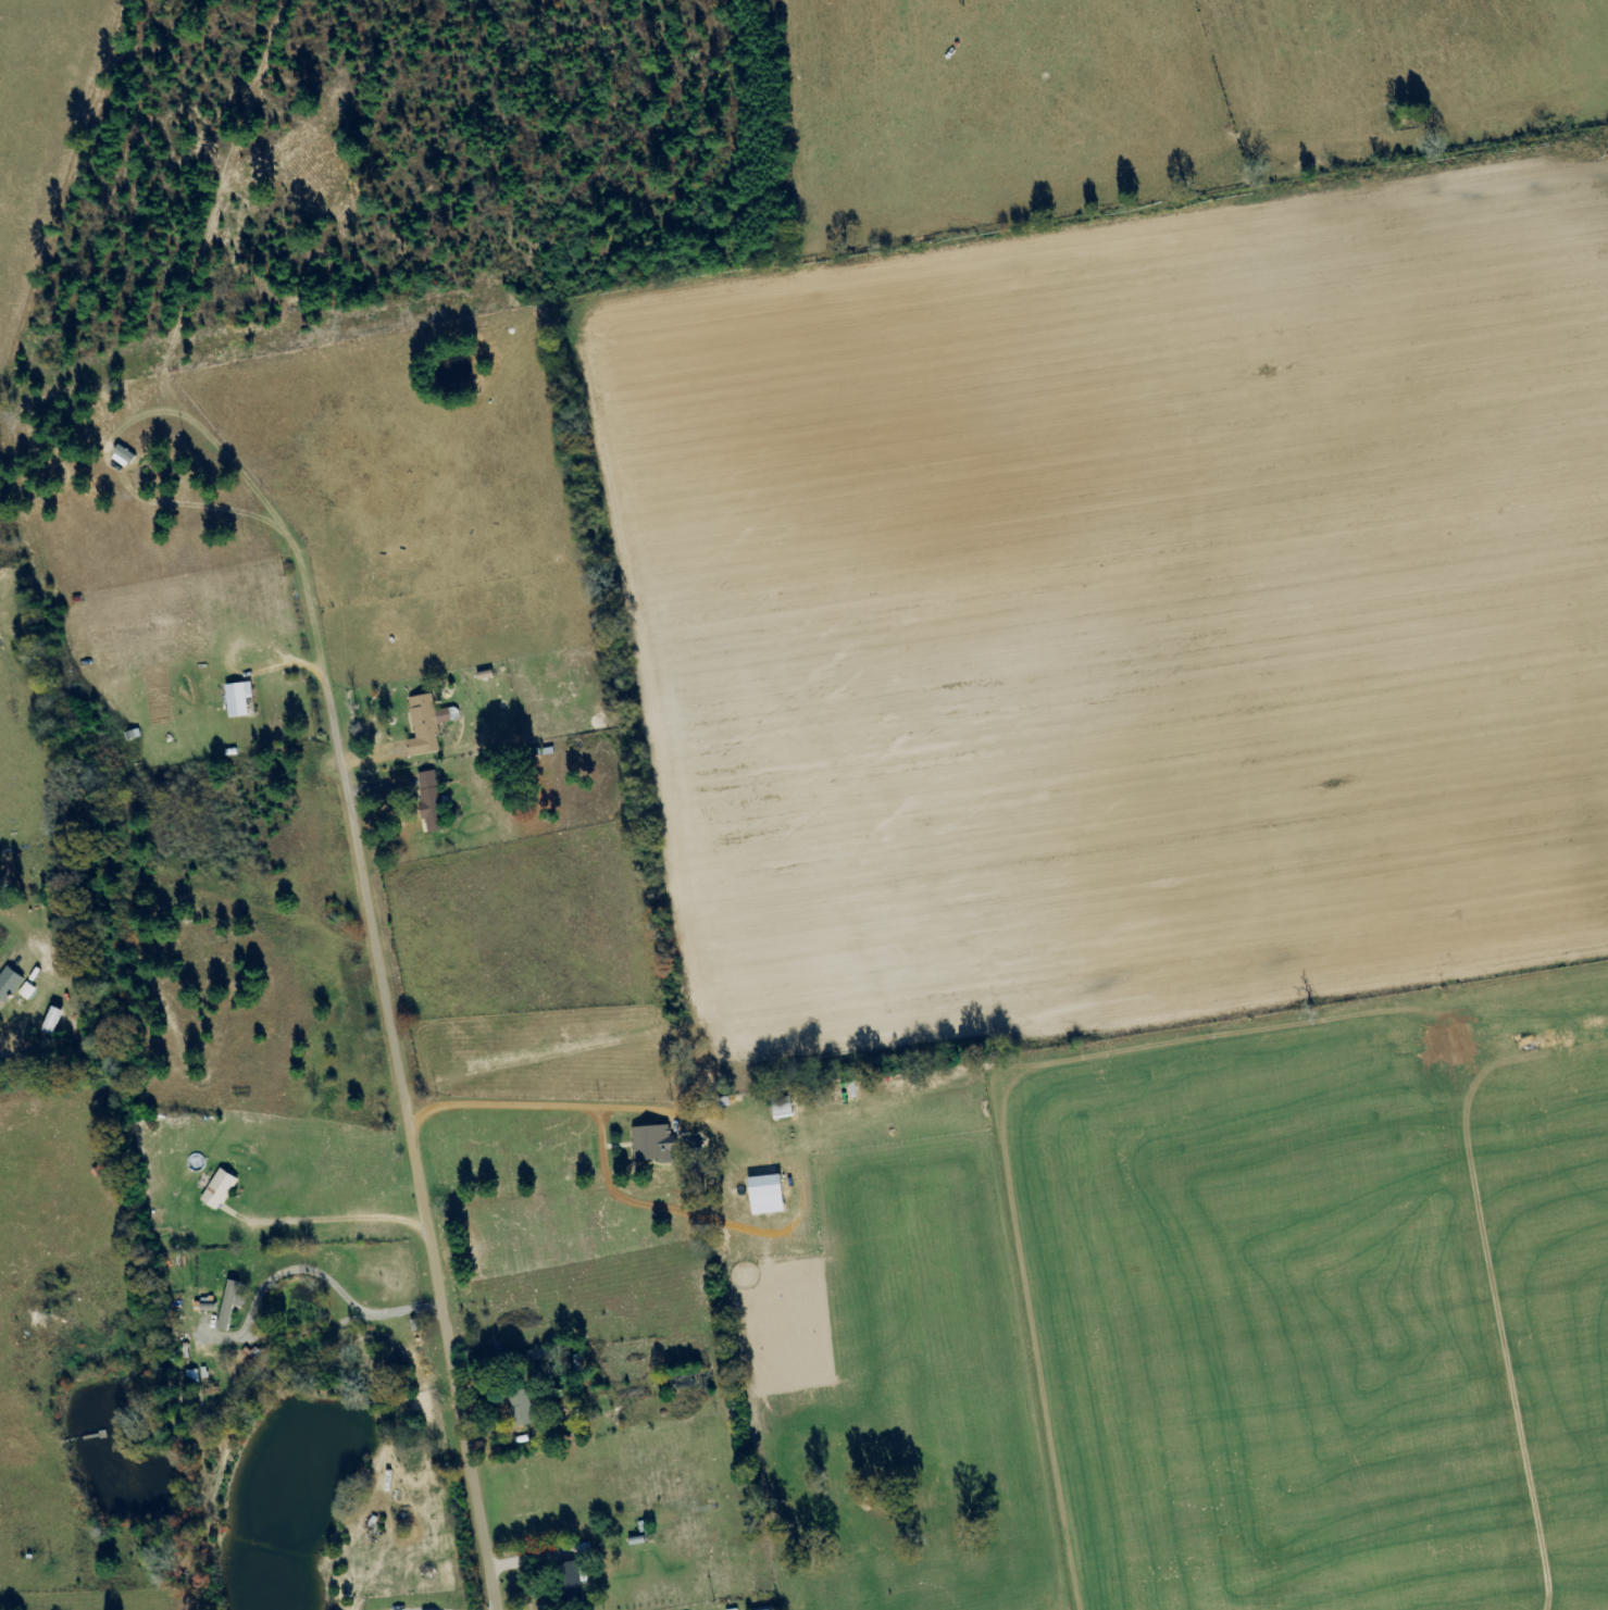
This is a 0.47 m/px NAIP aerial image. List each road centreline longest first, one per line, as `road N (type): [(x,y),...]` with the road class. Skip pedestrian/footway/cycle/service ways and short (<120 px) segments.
road 1 (residential): [(390,247),(531,1028),(575,1609)]
road 2 (residential): [(531,1028),(322,1076)]

